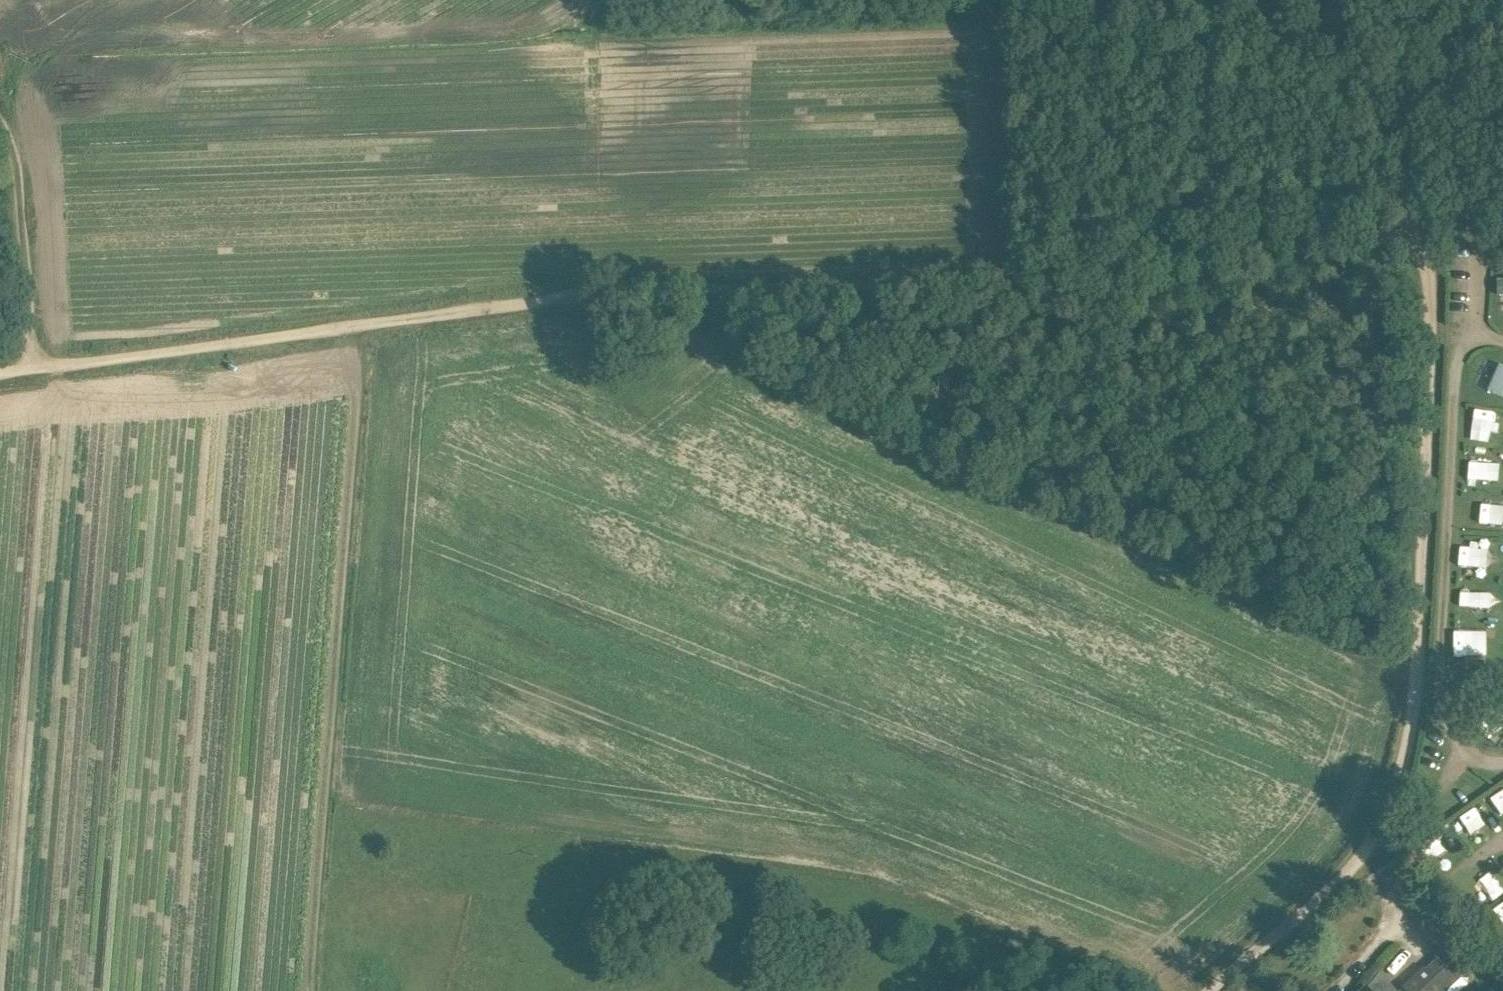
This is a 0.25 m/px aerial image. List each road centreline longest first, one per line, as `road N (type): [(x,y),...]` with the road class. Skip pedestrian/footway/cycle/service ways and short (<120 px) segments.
road 1 (track): [(1423,225),(1231,261),(976,284),(641,290),(0,372)]
road 2 (track): [(1423,225),(1430,312),(1416,685),(1403,759),(1380,806)]
road 3 (unclassified): [(1196,990),(1339,868),(1380,806)]
road 4 (track): [(1392,0),(1423,225)]
road 5 (track): [(0,162),(10,184),(13,242),(0,358)]

